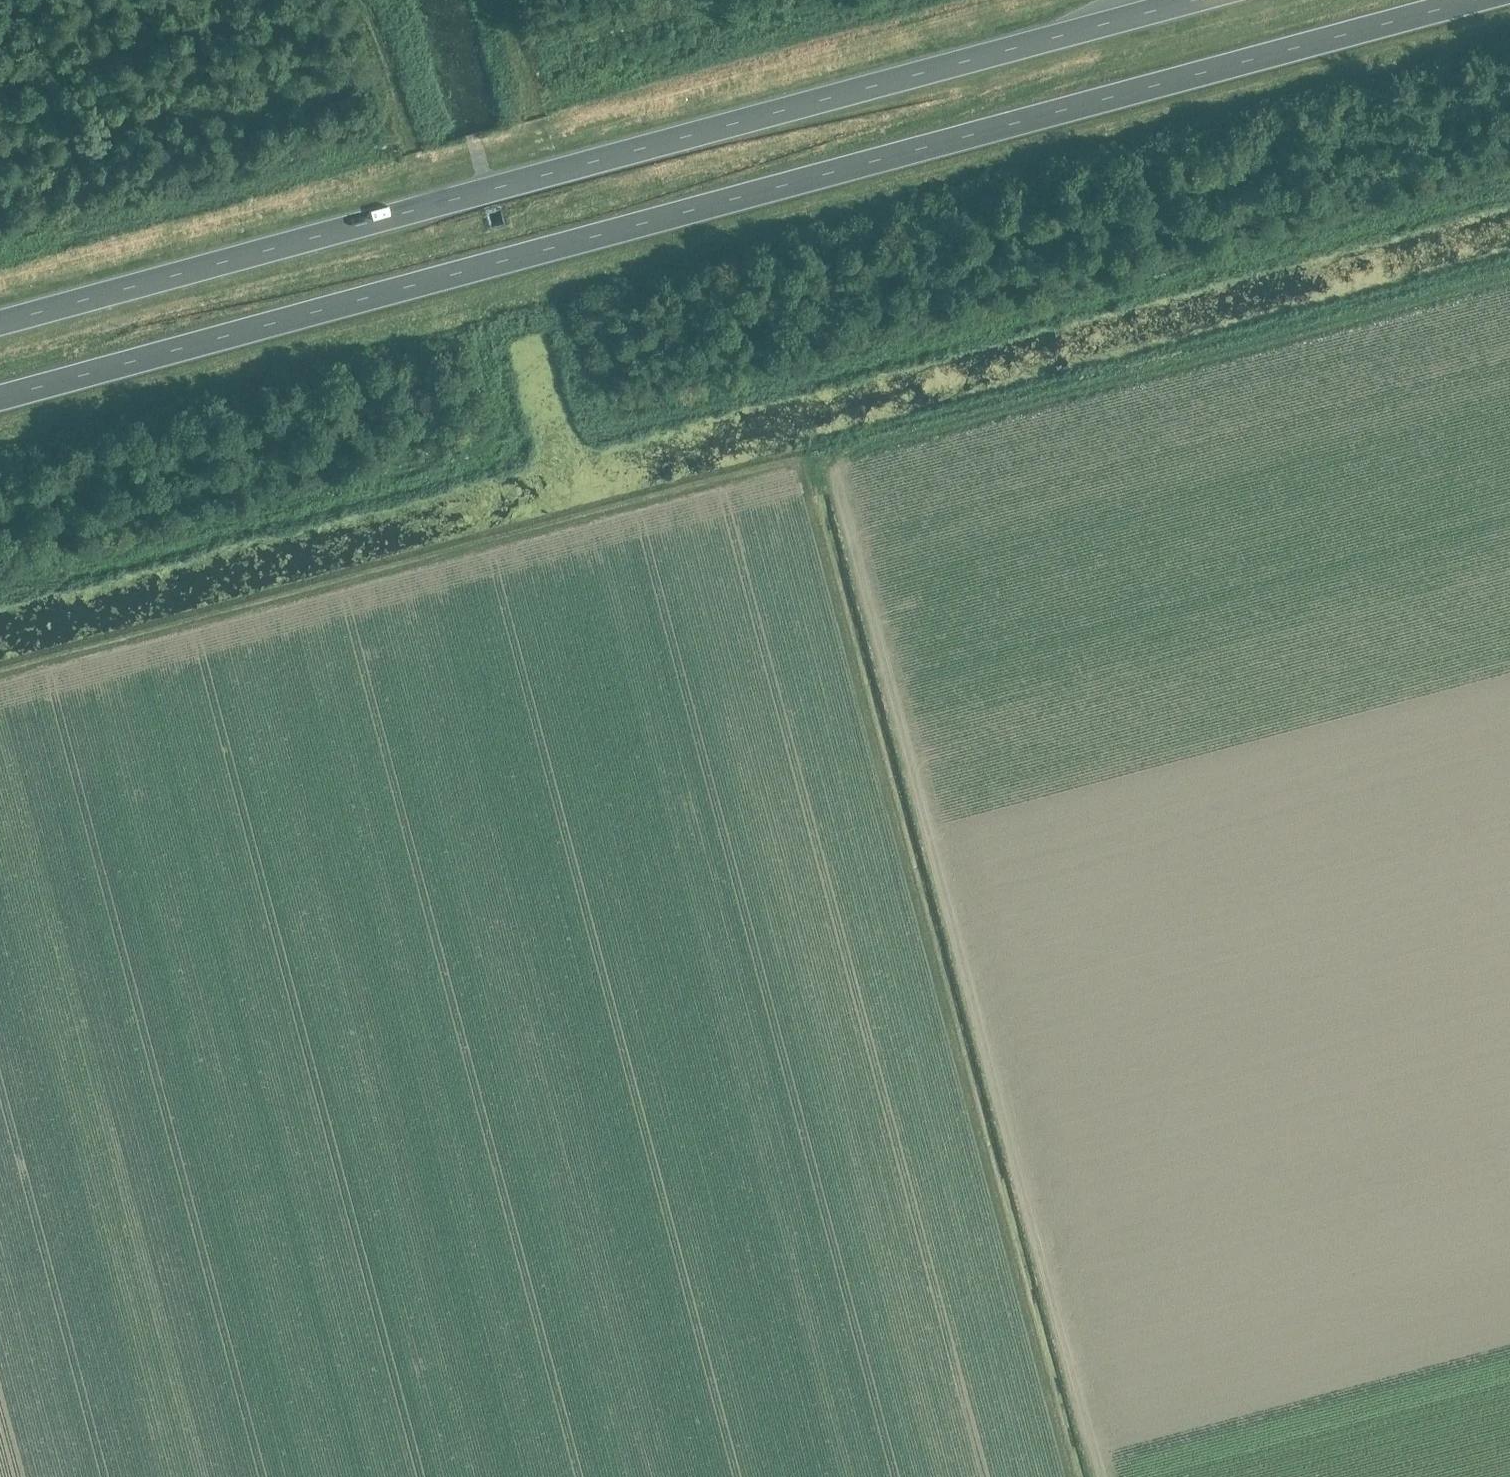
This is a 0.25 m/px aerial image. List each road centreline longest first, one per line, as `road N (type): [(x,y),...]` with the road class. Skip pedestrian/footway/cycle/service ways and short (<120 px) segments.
road 1 (trunk): [(0,403),(1487,0)]
road 2 (trunk): [(1199,0),(0,326)]

